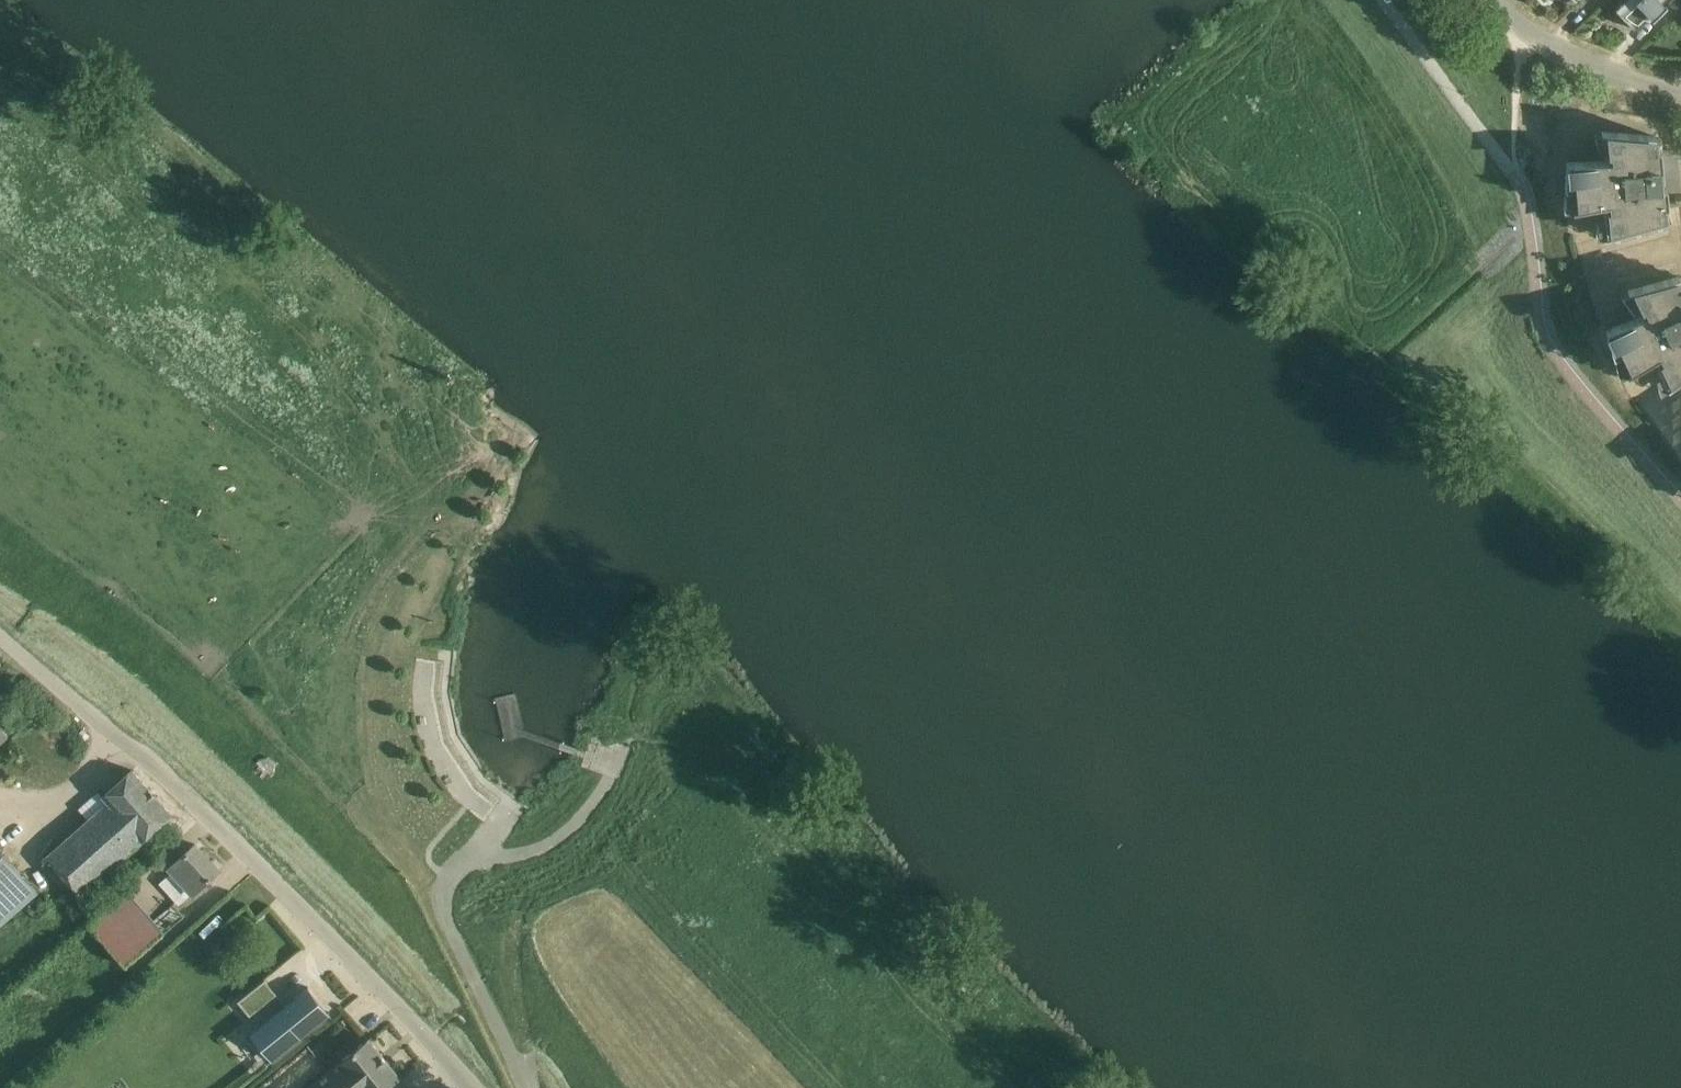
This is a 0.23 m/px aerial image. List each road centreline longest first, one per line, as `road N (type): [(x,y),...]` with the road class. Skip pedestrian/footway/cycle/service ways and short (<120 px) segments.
road 1 (unclassified): [(476,1087),(243,847),(0,635)]
road 2 (residential): [(1495,0),(1525,33),(1607,72),(1680,92)]

